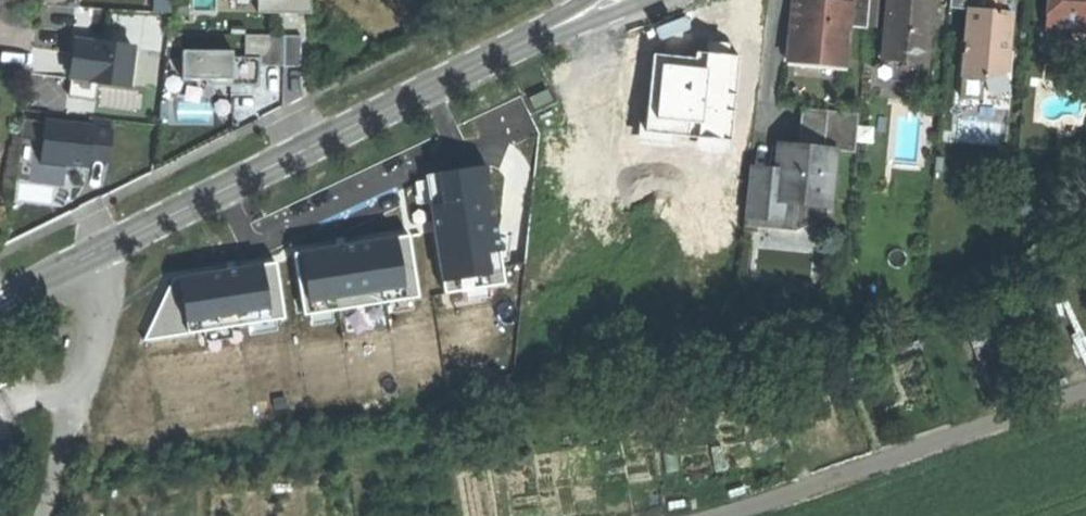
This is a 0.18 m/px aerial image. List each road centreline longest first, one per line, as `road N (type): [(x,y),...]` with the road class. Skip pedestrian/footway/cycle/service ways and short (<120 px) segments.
road 1 (secondary): [(0,298),(533,38)]
road 2 (secondary): [(533,38),(655,0)]

